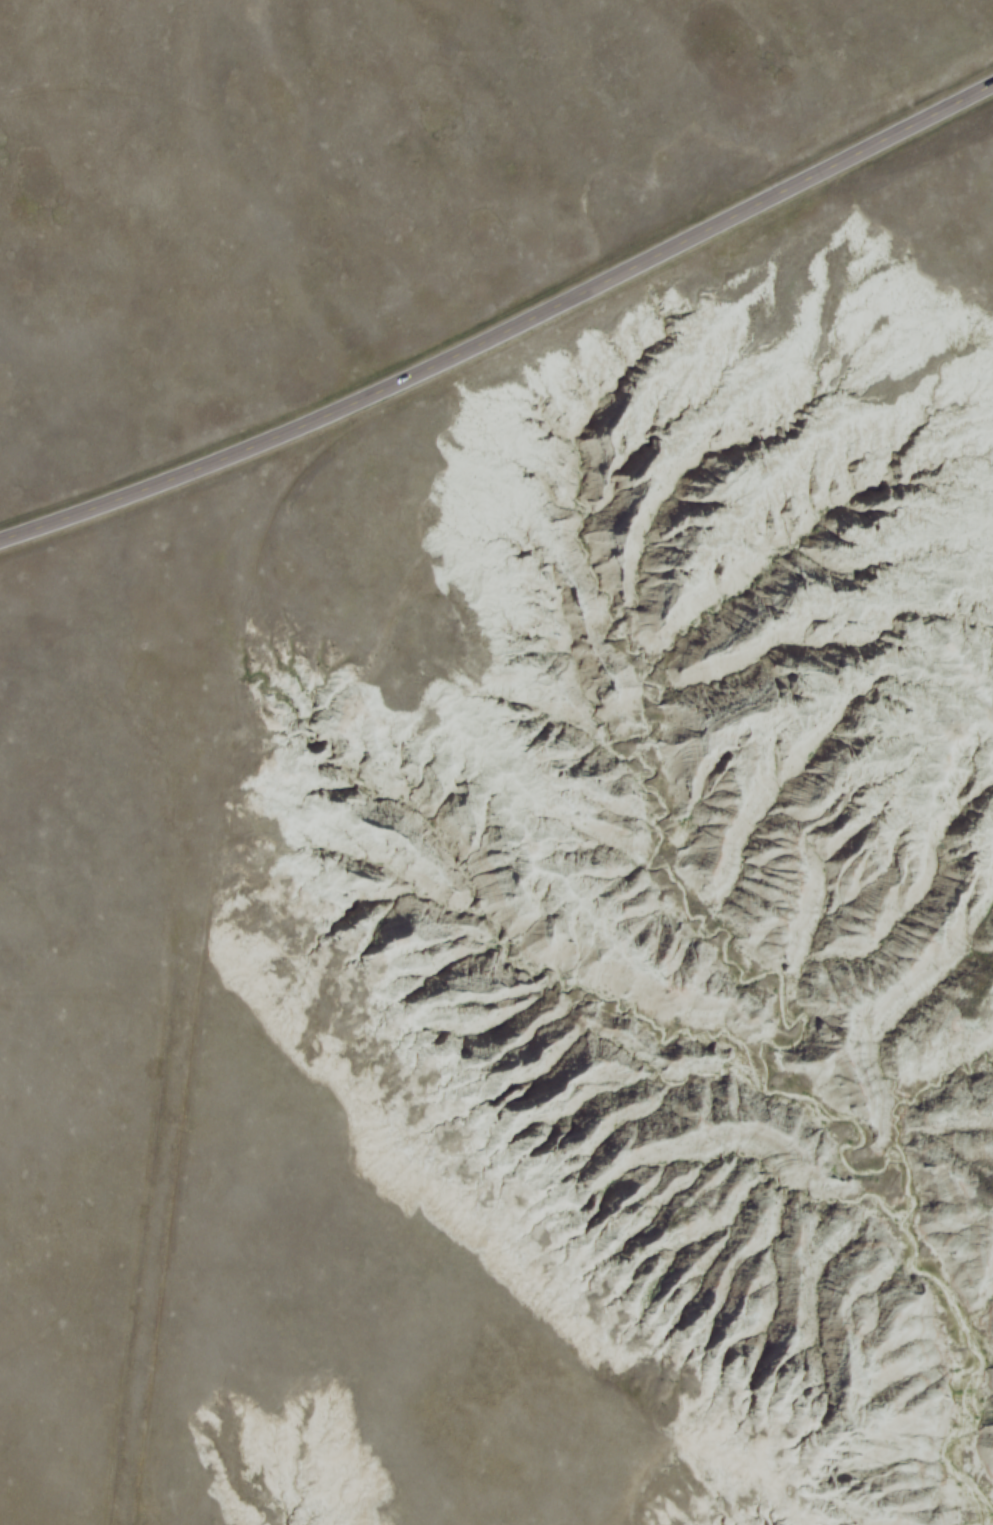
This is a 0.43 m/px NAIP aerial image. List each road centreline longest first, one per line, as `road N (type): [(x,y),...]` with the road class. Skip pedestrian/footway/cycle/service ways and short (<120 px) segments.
road 1 (primary): [(0,538),(182,474),(370,394),(992,82)]

